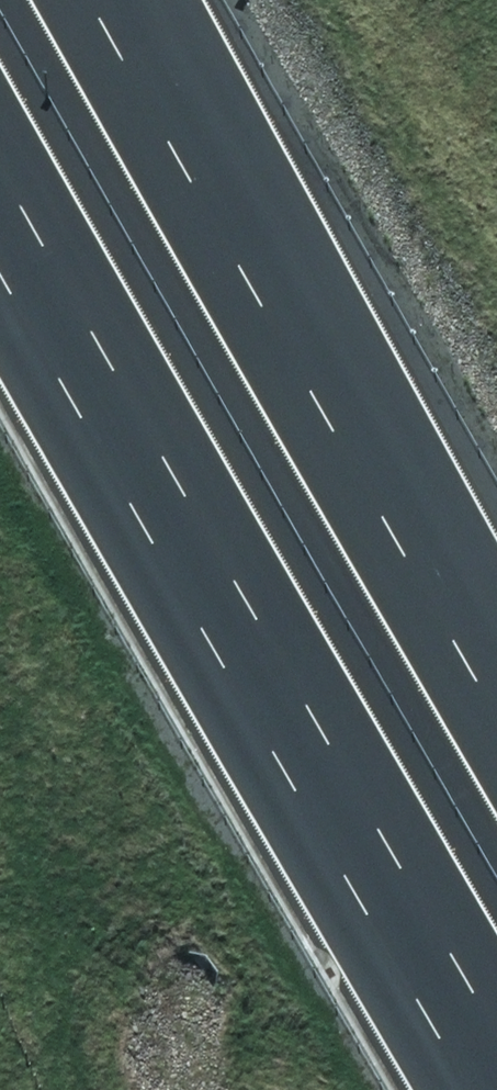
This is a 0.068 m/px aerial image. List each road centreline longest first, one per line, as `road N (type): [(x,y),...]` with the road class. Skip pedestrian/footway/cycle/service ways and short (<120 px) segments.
road 1 (motorway): [(496,1049),(0,227)]
road 2 (motorway): [(119,0),(496,636)]

